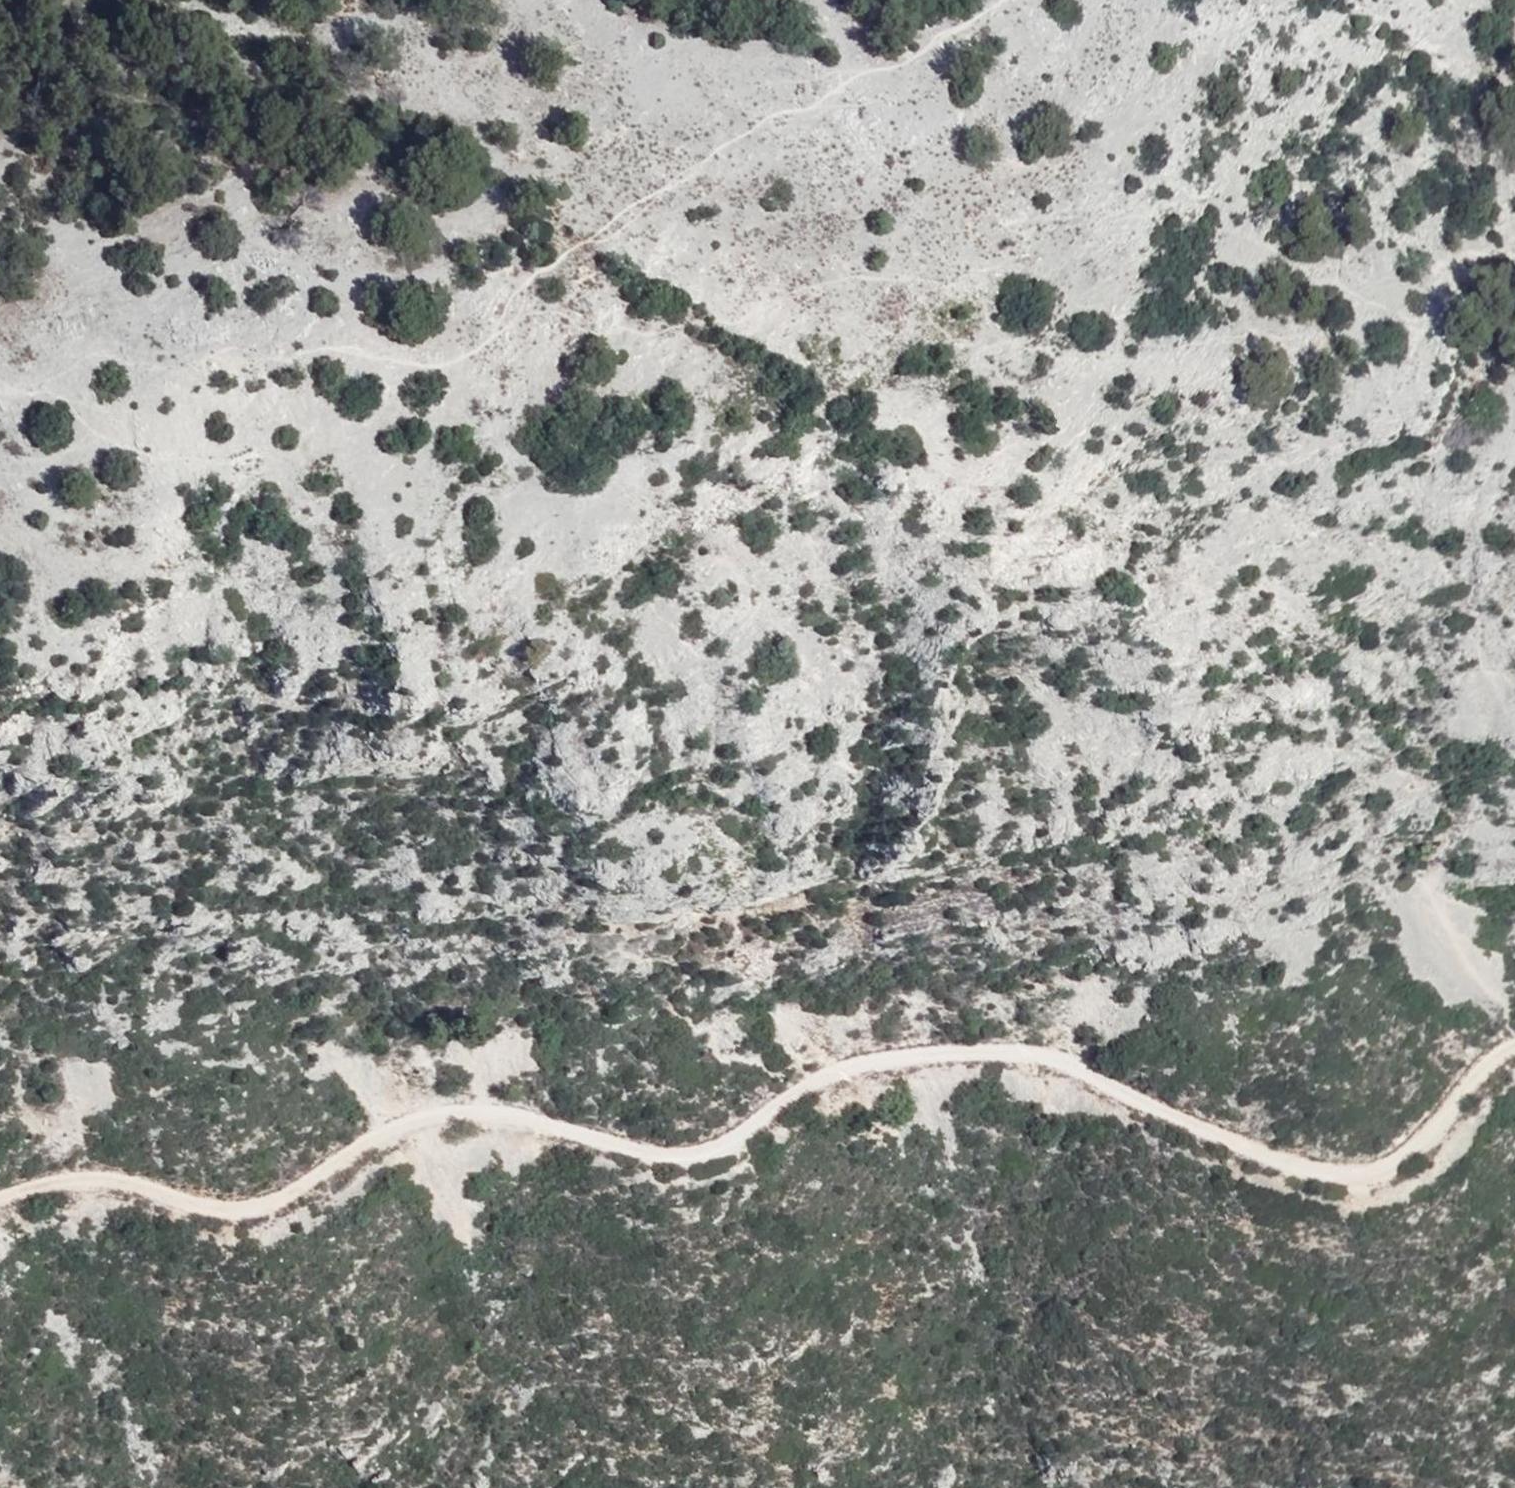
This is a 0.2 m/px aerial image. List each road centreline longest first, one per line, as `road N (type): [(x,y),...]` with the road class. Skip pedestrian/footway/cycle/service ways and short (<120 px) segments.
road 1 (track): [(757,1115),(837,1070),(914,1055),(1042,1056),(1298,1165),(1350,1171),(1399,1155),(1514,1043)]
road 2 (track): [(757,1115),(680,1153),(537,1113),(459,1103),(410,1115),(343,1167),(233,1210),(97,1177),(27,1183),(0,1196)]

